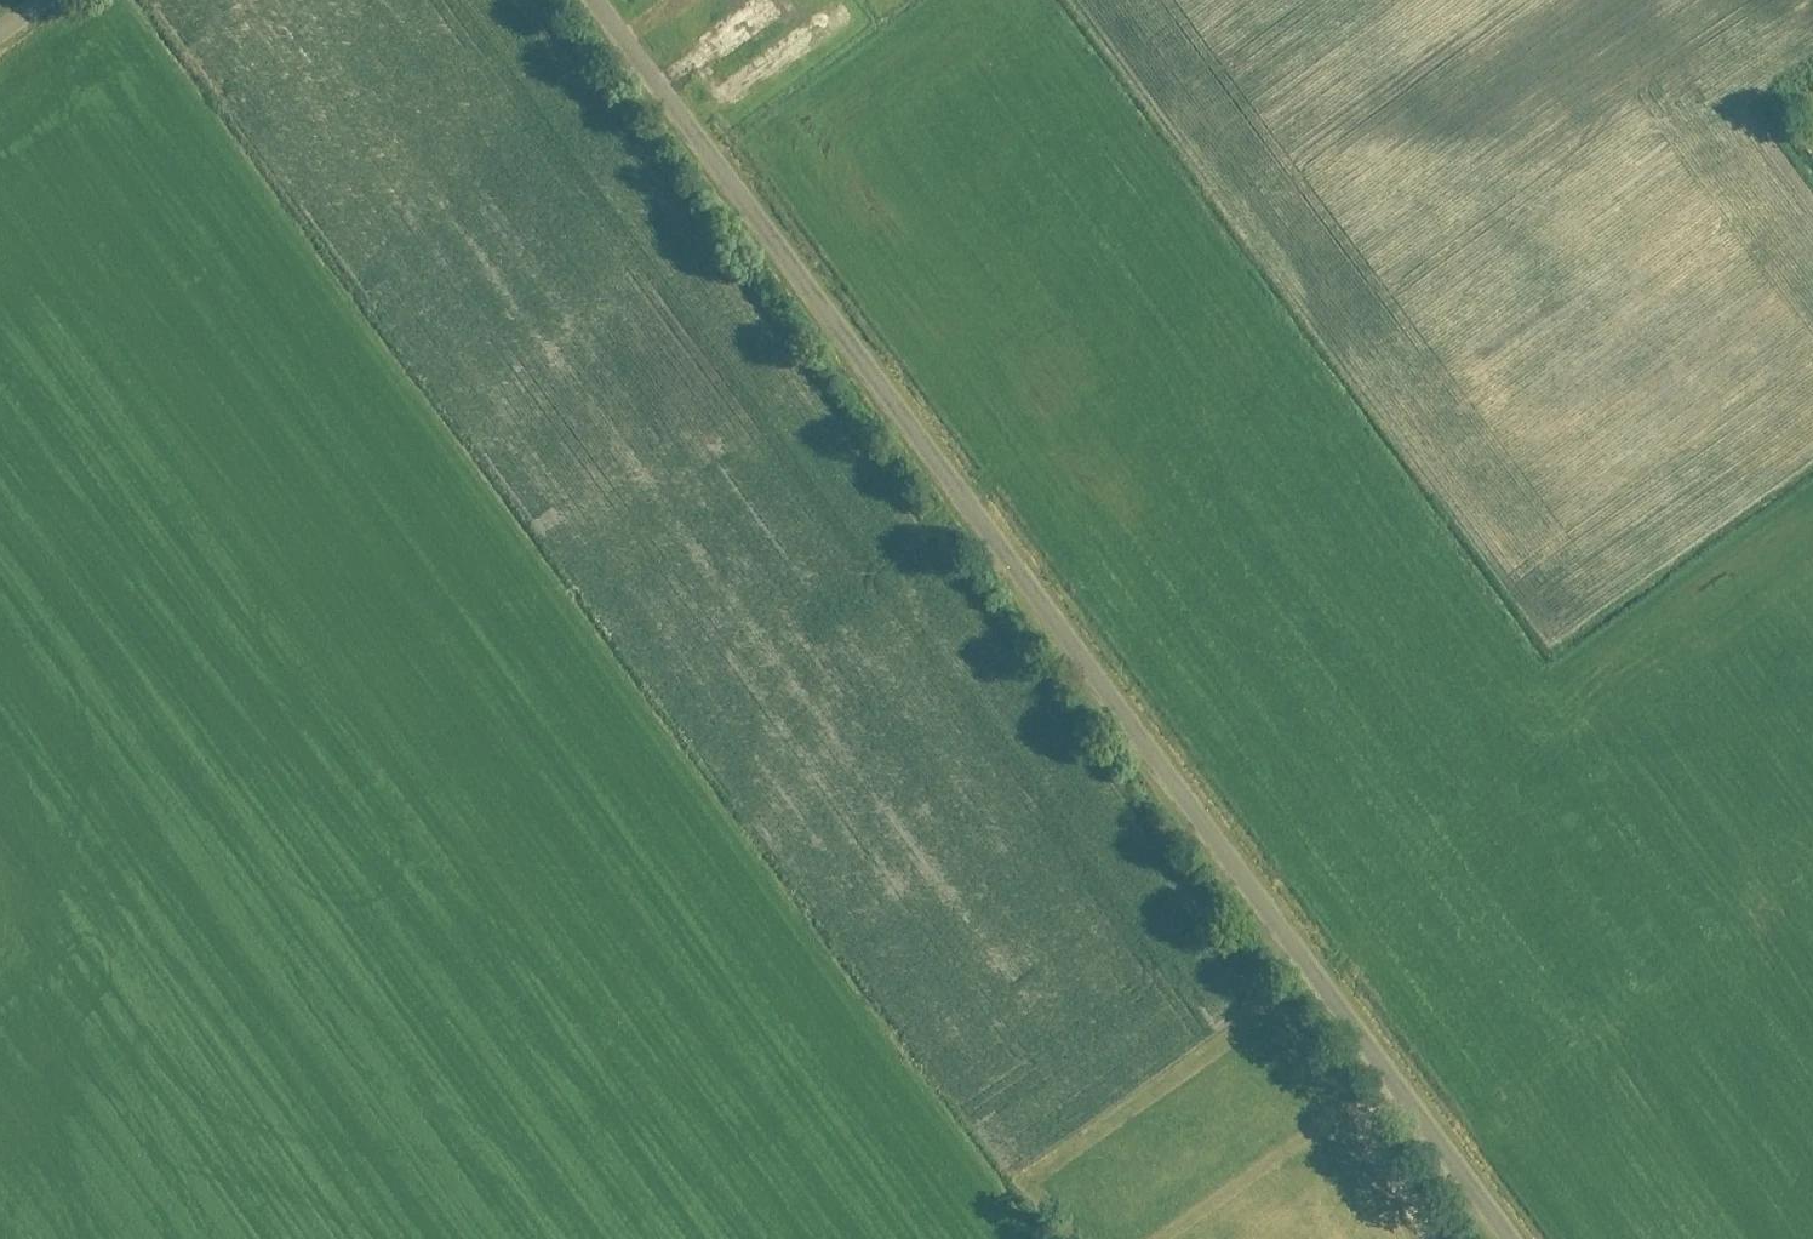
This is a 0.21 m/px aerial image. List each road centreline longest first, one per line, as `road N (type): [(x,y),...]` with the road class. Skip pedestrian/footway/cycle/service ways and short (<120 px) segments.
road 1 (unclassified): [(1501,1238),(588,0)]

